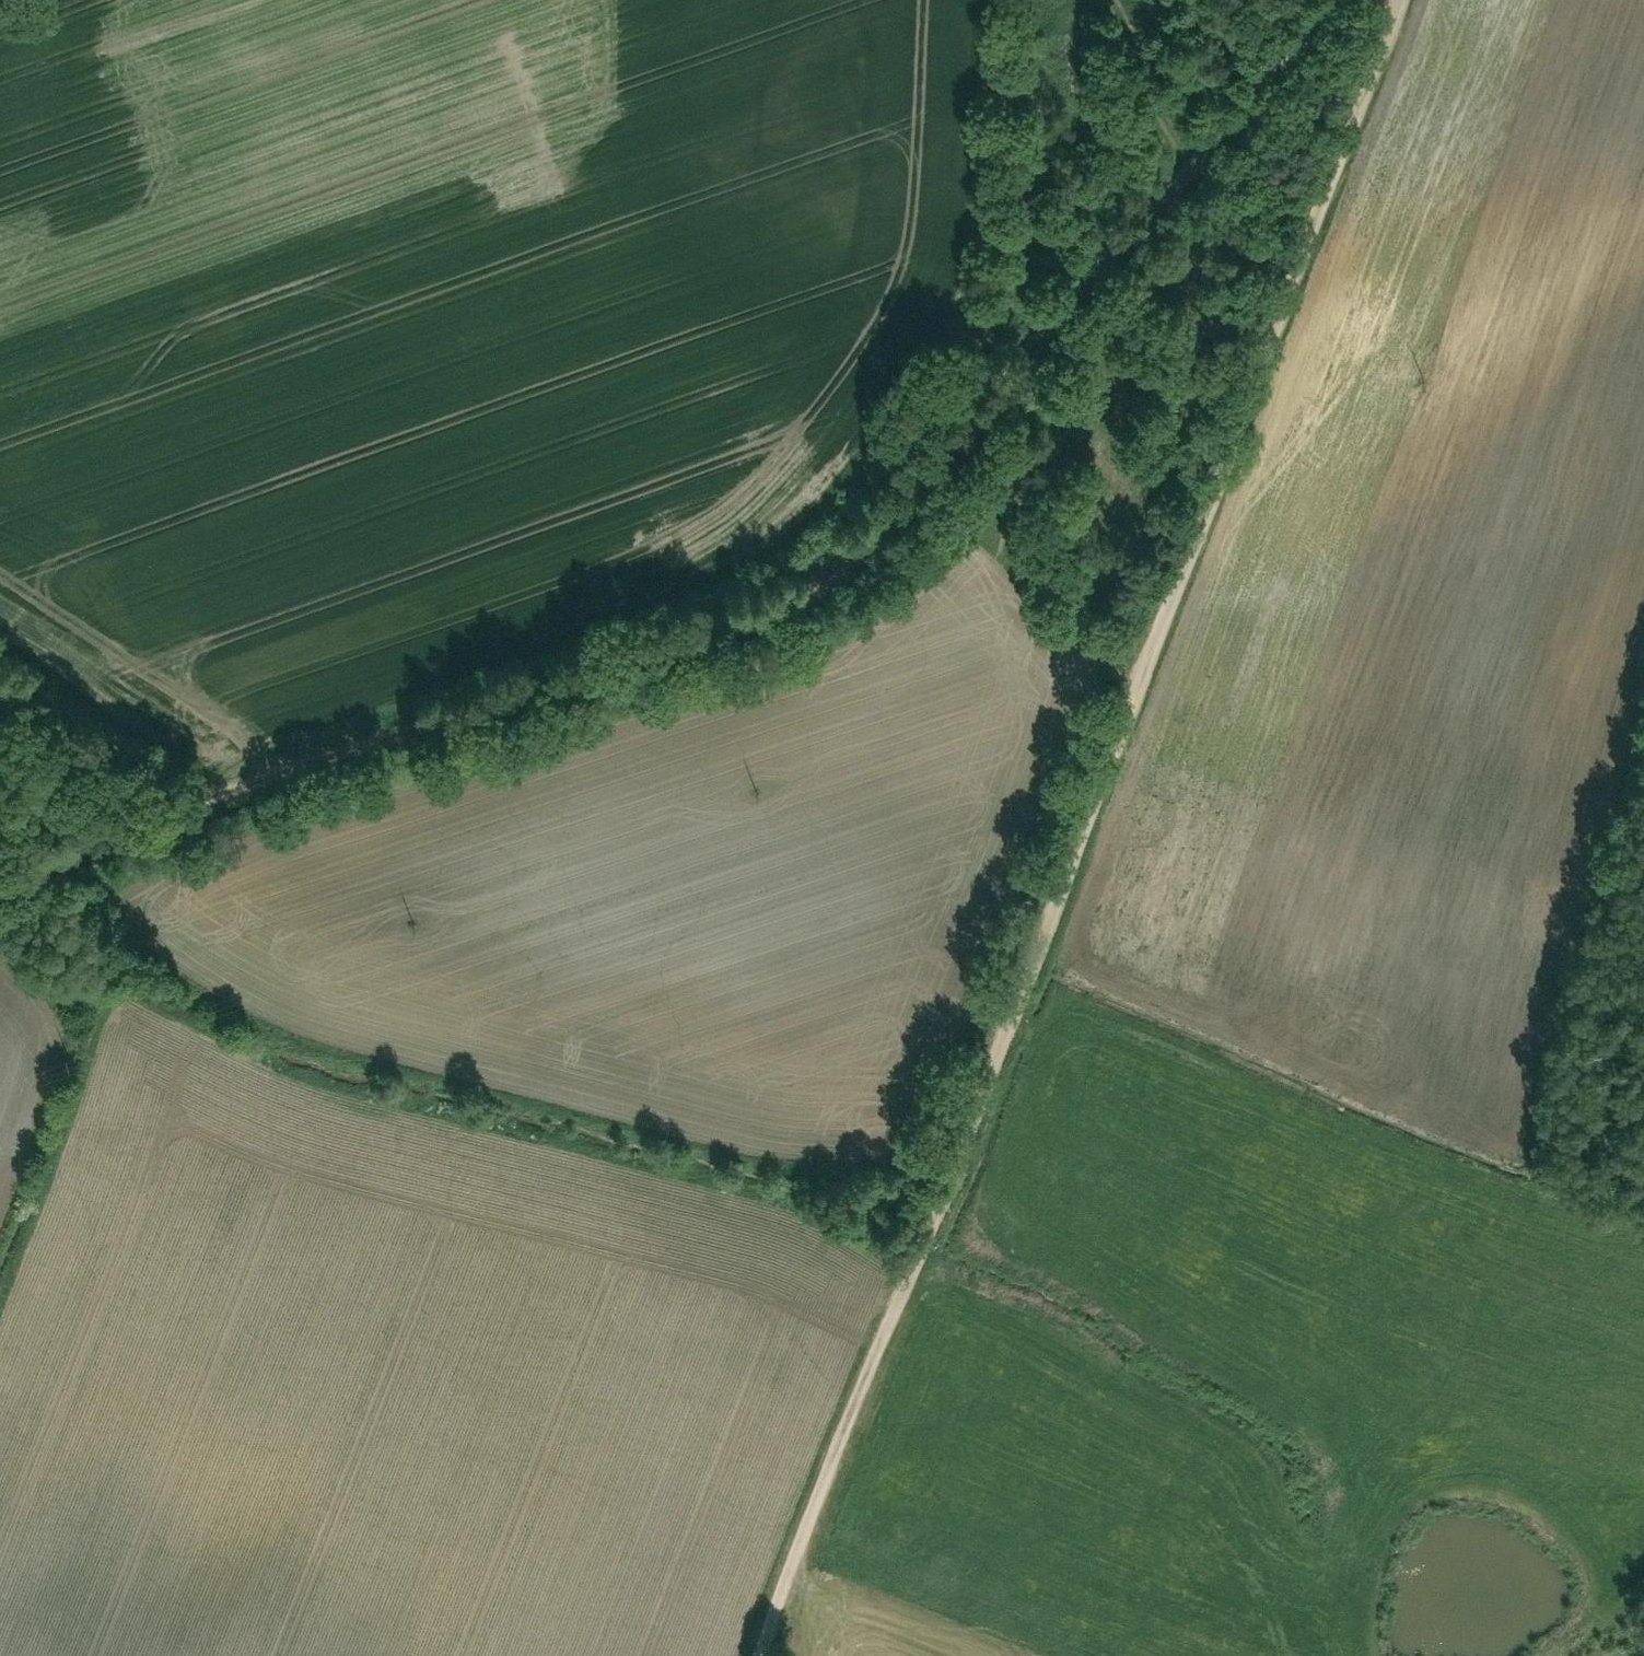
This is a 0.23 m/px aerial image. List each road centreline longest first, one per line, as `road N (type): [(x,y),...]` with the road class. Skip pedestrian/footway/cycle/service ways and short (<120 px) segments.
road 1 (track): [(765,1655),(890,1314),(933,1236),(1056,923),(1399,0)]
road 2 (track): [(1339,0),(878,531),(808,599),(743,629),(0,868)]

